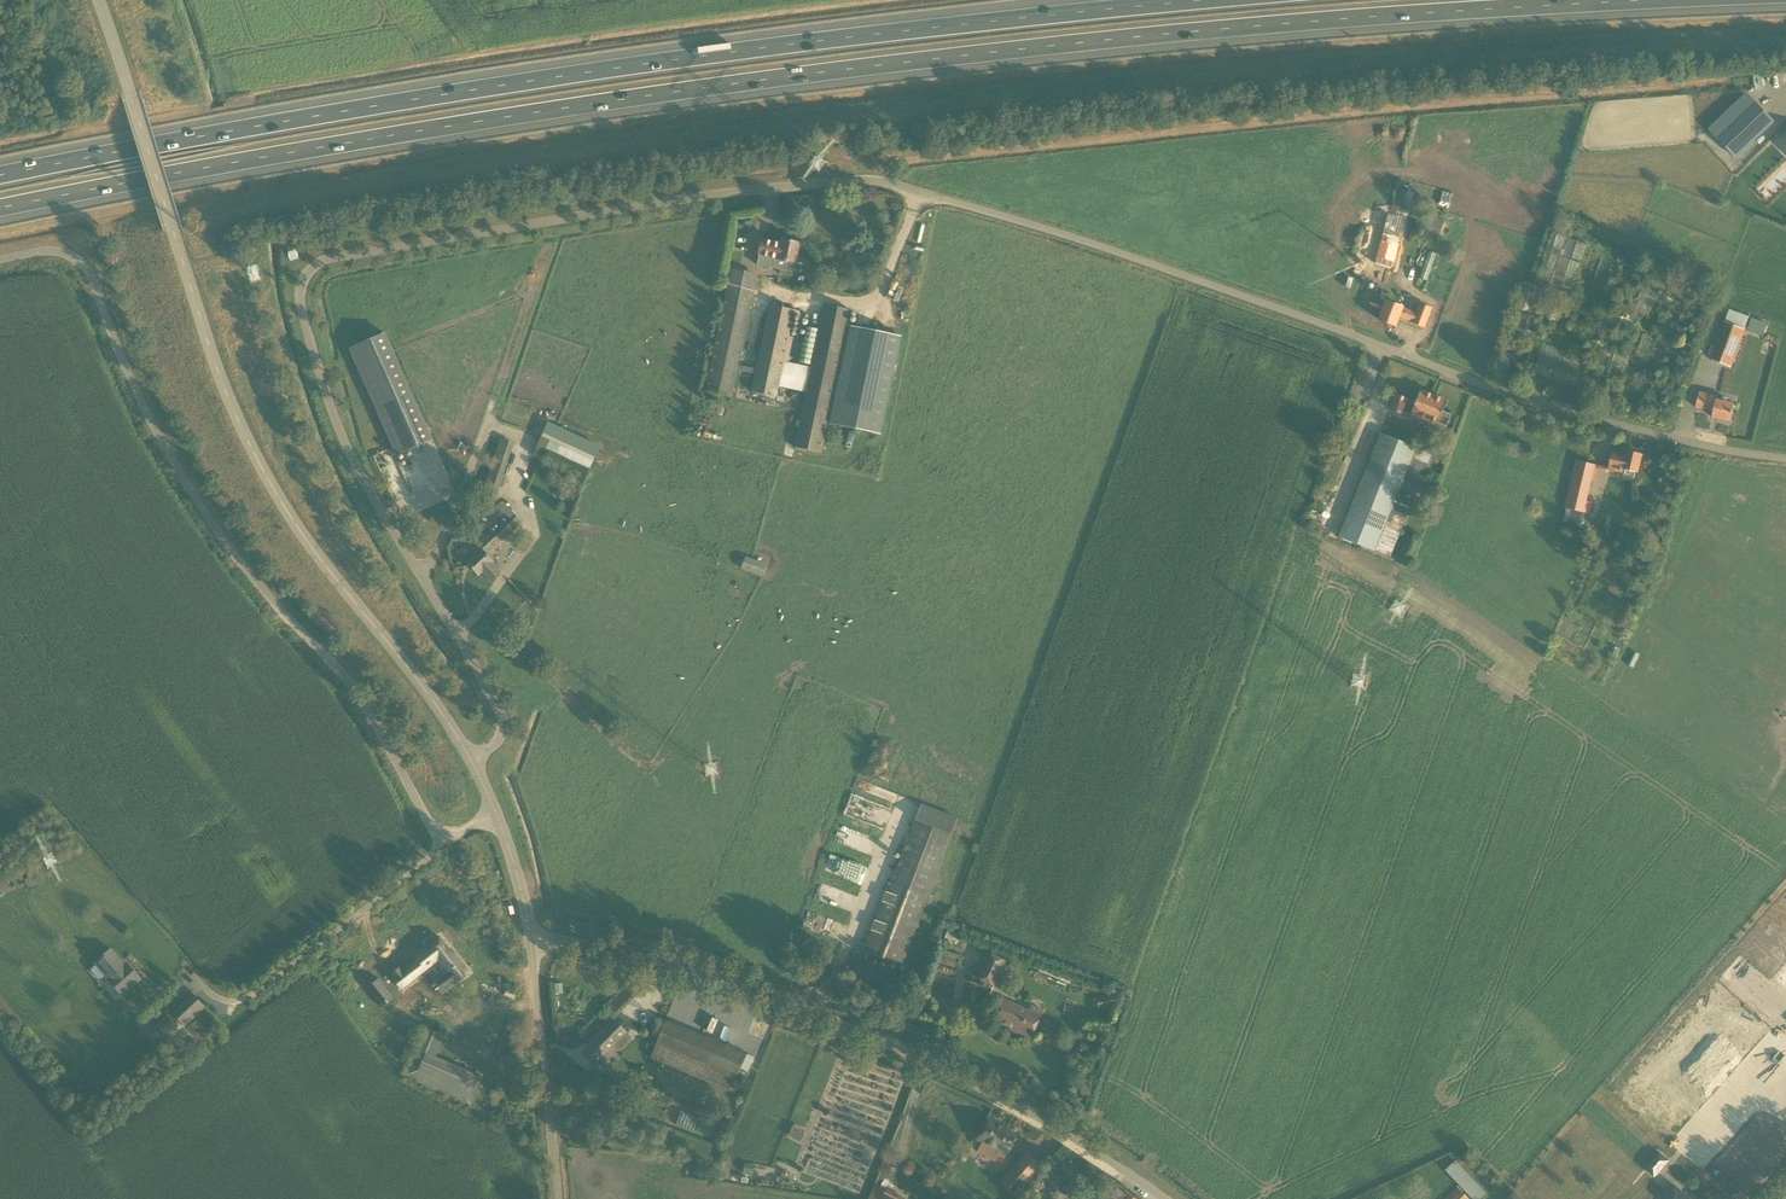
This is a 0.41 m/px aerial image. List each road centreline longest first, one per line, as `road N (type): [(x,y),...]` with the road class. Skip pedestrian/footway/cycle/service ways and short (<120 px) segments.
road 1 (unclassified): [(473,763),(501,736),(497,705),(366,484),(337,425),(300,305),(303,279),(331,258),(650,204),(883,181),(1137,259),(1542,405),(1785,458)]
road 2 (motorway): [(0,209),(549,111),(873,67),(1198,32),(1662,0)]
road 3 (motorway): [(1215,0),(875,34),(548,79),(0,177)]
road 4 (unclassified): [(473,763),(447,714),(301,535),(238,425),(97,0)]
road 5 (unclassified): [(446,843),(354,689),(253,579),(158,435),(79,260),(41,251),(0,261)]
road 6 (unclassified): [(1157,1198),(1111,1165),(783,1003),(660,966),(530,940)]
road 7 (unclassified): [(446,843),(247,998),(211,994),(183,965)]
road 8 (unclassified): [(559,1198),(530,940)]
road 9 (unclassified): [(530,940),(496,811)]

